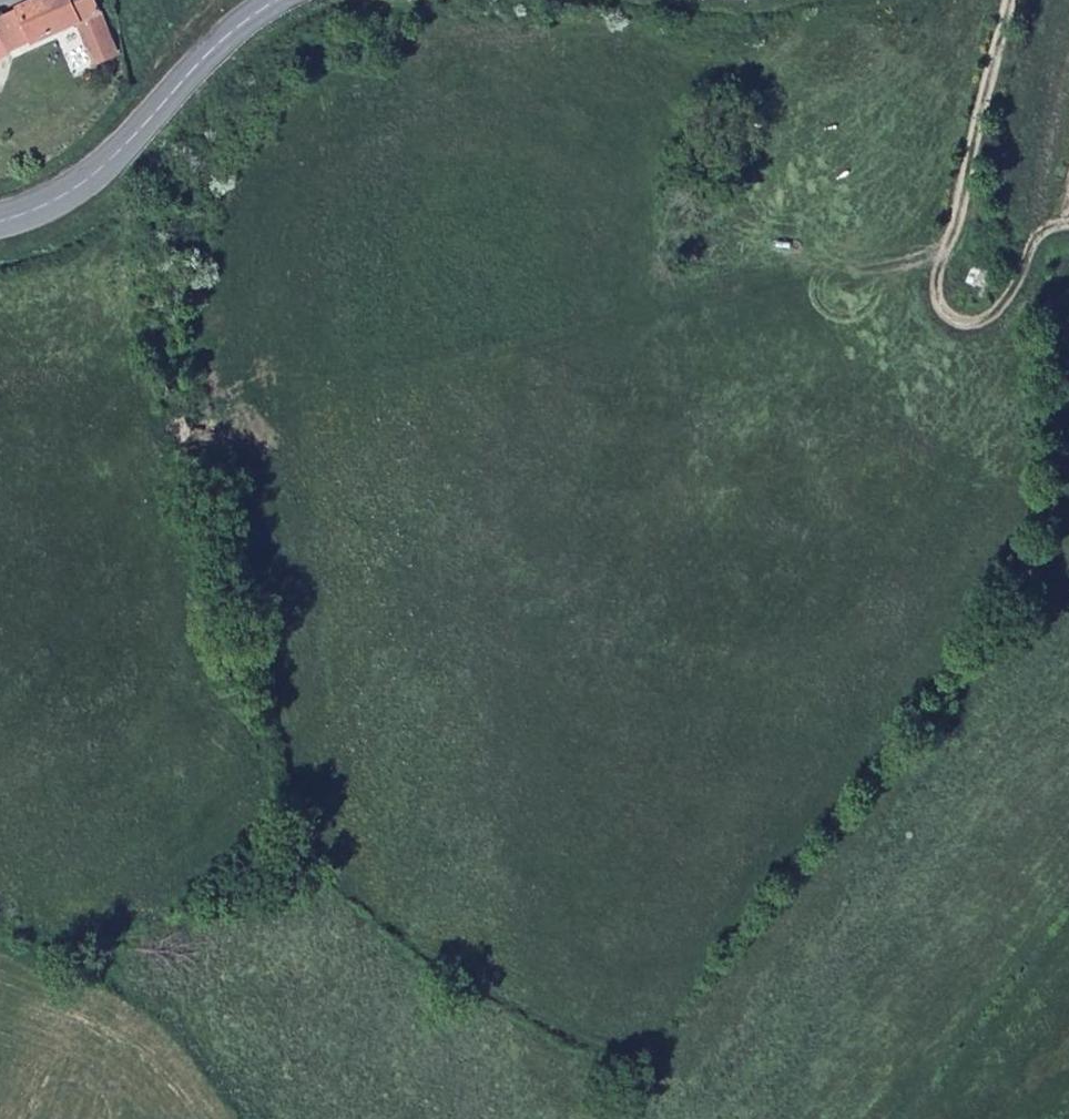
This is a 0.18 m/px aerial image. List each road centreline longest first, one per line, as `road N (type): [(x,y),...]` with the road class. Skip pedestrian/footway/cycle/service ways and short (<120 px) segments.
road 1 (secondary): [(0,227),(75,197),(226,42),(291,0)]

